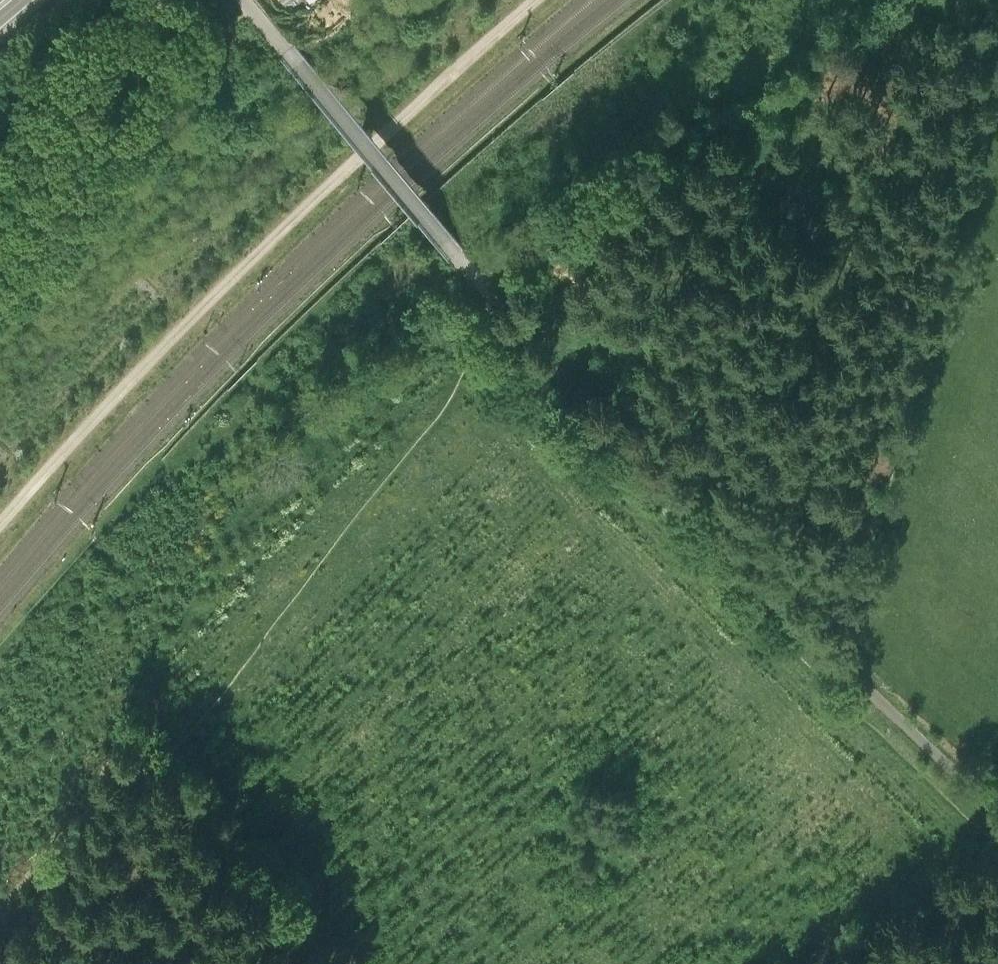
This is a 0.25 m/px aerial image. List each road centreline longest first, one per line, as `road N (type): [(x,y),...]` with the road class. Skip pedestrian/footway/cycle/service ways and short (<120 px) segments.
road 1 (track): [(997,812),(456,256)]
road 2 (track): [(547,0),(233,282),(0,529)]
road 3 (track): [(244,0),(456,256)]

